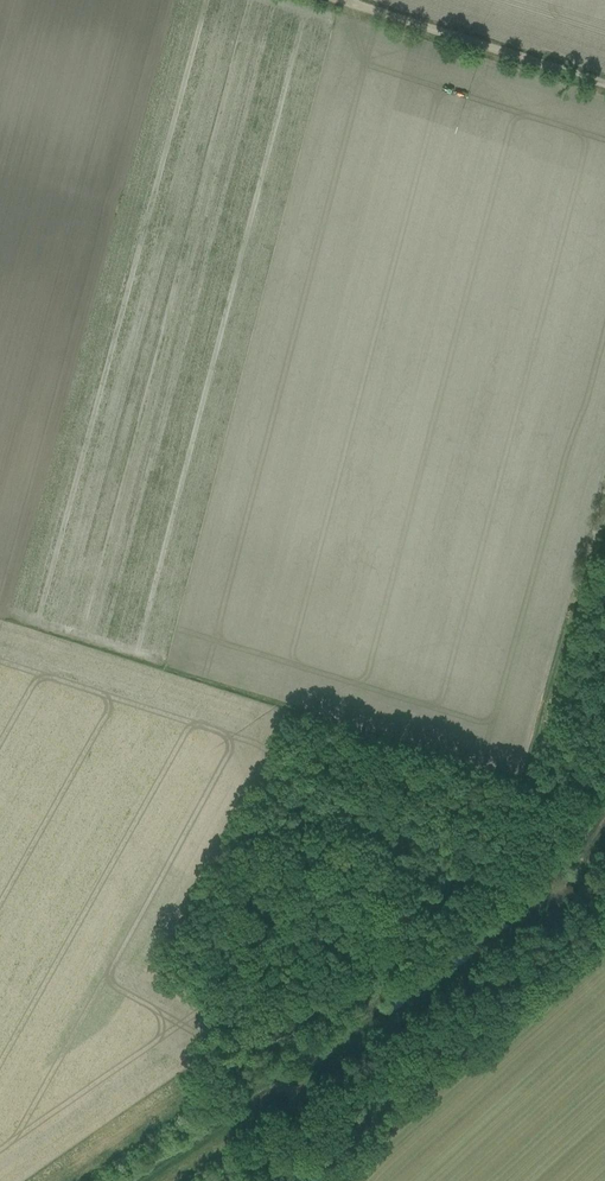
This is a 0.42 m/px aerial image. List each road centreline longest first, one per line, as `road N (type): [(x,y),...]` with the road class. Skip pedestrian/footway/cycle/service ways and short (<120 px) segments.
road 1 (track): [(322,0),(604,86)]

